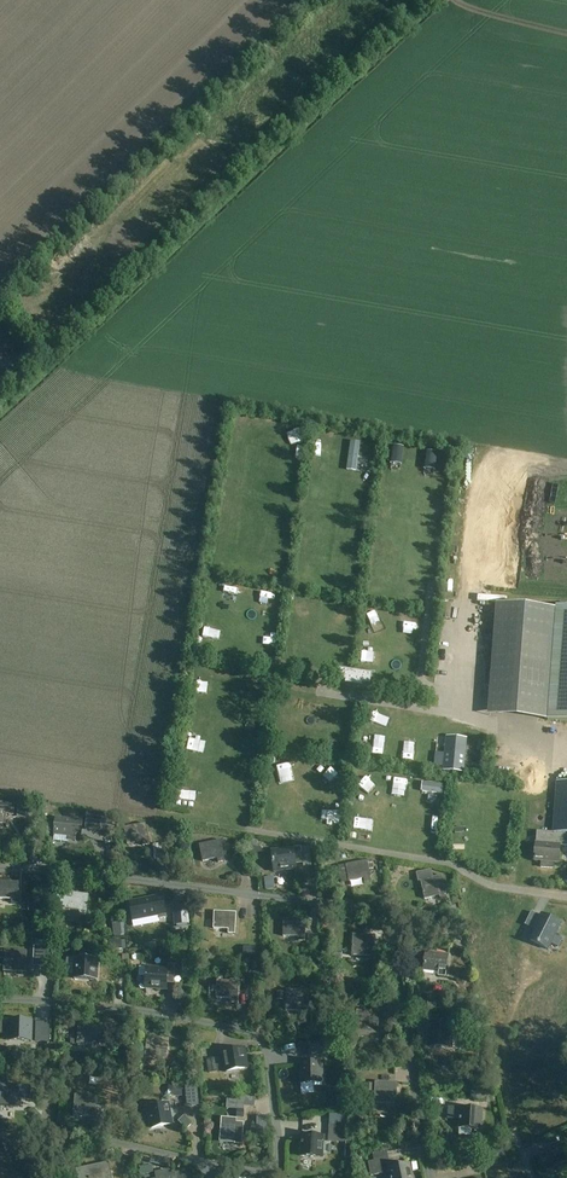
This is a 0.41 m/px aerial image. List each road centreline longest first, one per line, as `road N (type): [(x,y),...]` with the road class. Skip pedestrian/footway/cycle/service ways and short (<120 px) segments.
road 1 (track): [(476,717),(462,699),(465,607),(481,475),(486,461),(504,455)]
road 2 (track): [(514,1134),(505,1051),(514,1003),(533,976),(566,961)]

